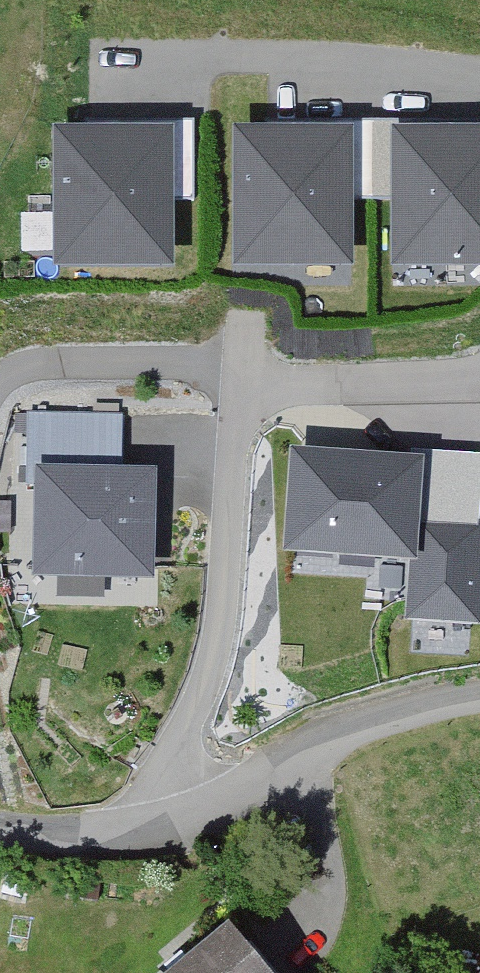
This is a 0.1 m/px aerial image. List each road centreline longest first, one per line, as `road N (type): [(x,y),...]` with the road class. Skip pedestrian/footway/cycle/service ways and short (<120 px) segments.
road 1 (residential): [(186,815),(179,722),(212,650),(240,386),(479,374)]
road 2 (residential): [(479,76),(312,58),(149,62)]
road 3 (unclassified): [(479,700),(332,737),(254,786),(186,815)]
road 4 (unclassified): [(186,815),(46,828),(0,817)]

